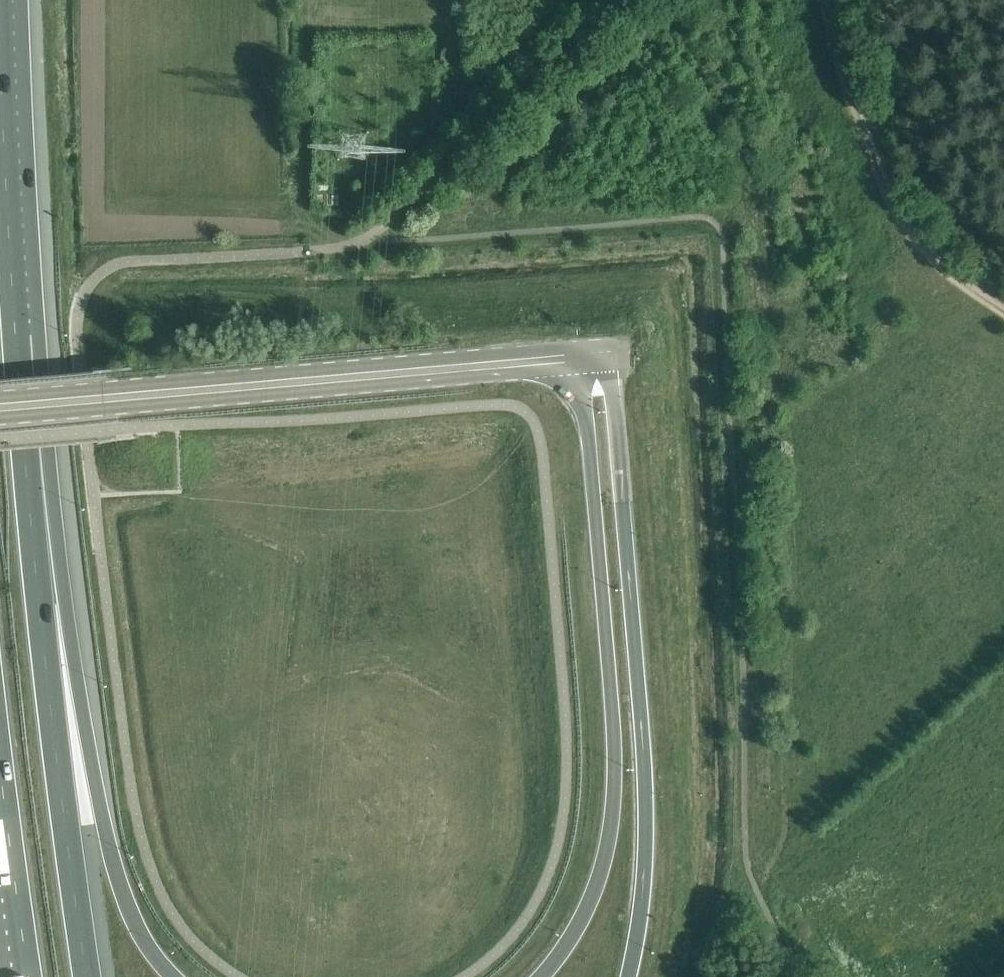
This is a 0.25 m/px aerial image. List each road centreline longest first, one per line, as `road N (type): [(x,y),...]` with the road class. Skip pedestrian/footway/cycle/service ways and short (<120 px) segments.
road 1 (motorway): [(174,976),(141,936),(111,856),(11,283)]
road 2 (motorway): [(86,976),(31,524),(11,283)]
road 3 (motorway): [(582,356),(614,800),(582,918),(541,976)]
road 4 (motorway): [(628,976),(646,803),(608,354)]
road 5 (secondary): [(0,407),(582,356)]
road 6 (track): [(828,0),(887,181),(910,223),(1003,304)]
road 7 (track): [(615,0),(375,233)]
road 8 (motorway): [(11,283),(0,32)]

